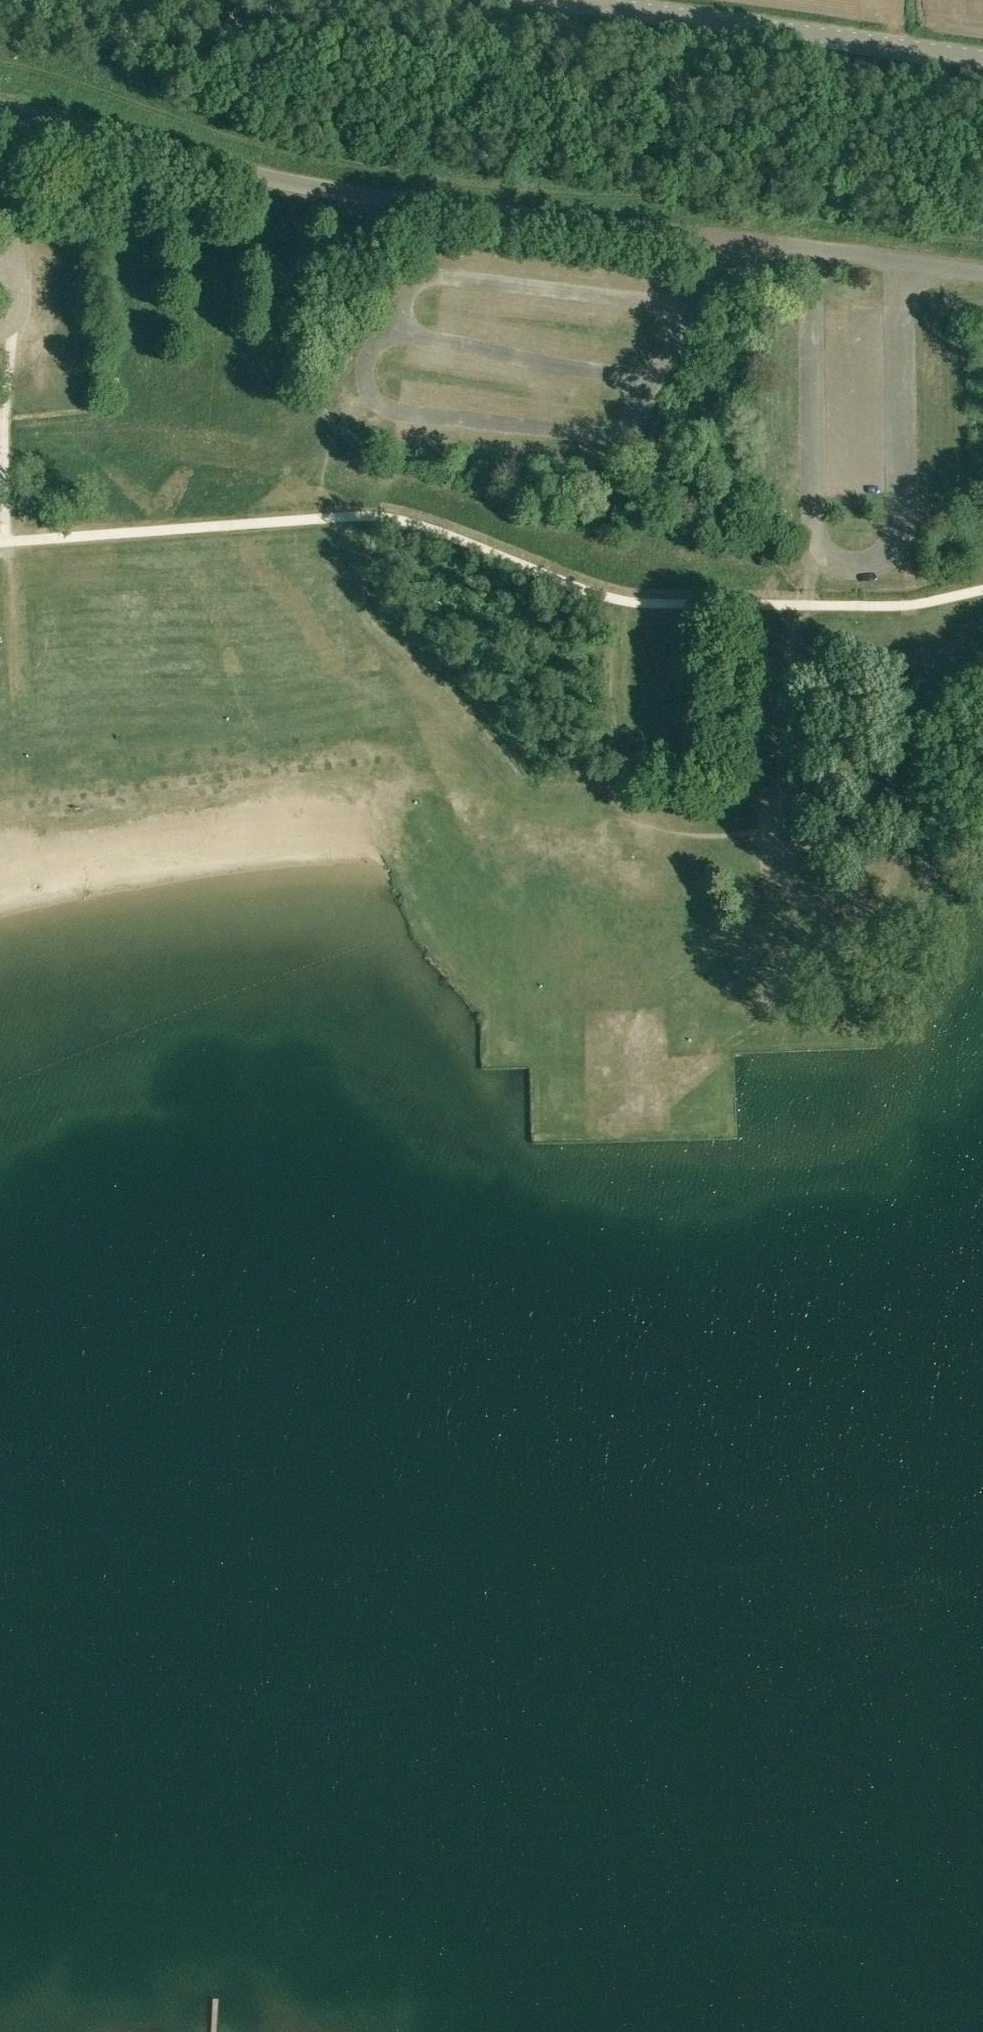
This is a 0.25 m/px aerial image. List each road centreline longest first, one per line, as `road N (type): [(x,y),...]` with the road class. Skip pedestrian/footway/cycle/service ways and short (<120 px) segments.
road 1 (tertiary): [(566,0),(982,58)]

